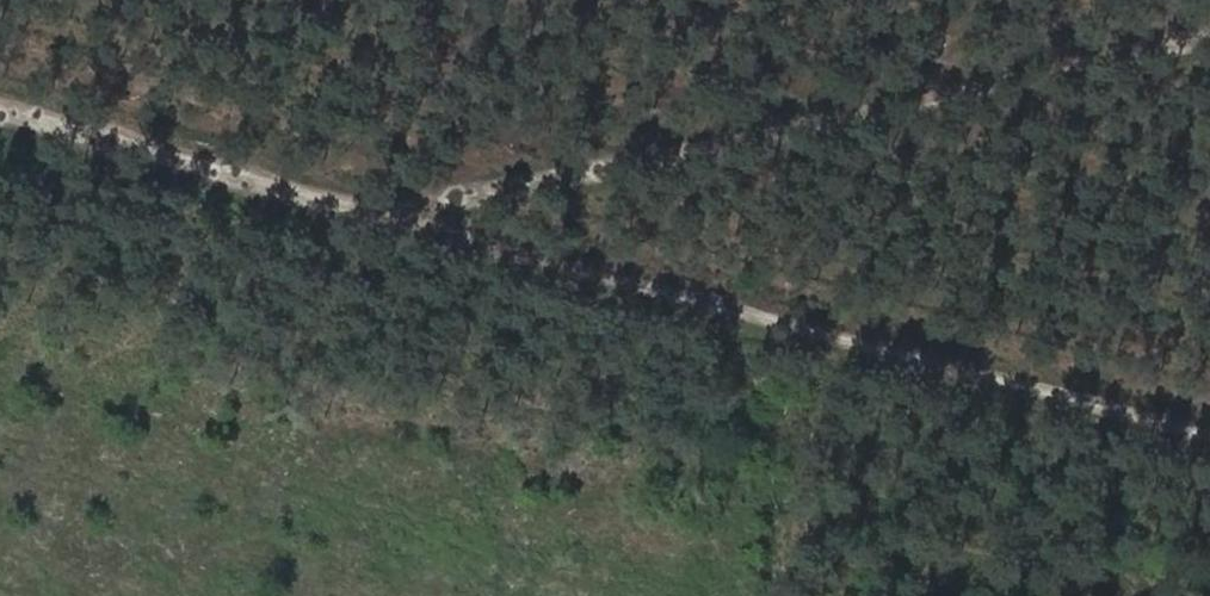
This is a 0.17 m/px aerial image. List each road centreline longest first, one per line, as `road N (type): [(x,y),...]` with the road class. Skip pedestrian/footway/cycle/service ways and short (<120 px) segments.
road 1 (track): [(1209,38),(387,217),(0,106)]
road 2 (track): [(1209,430),(387,217)]

